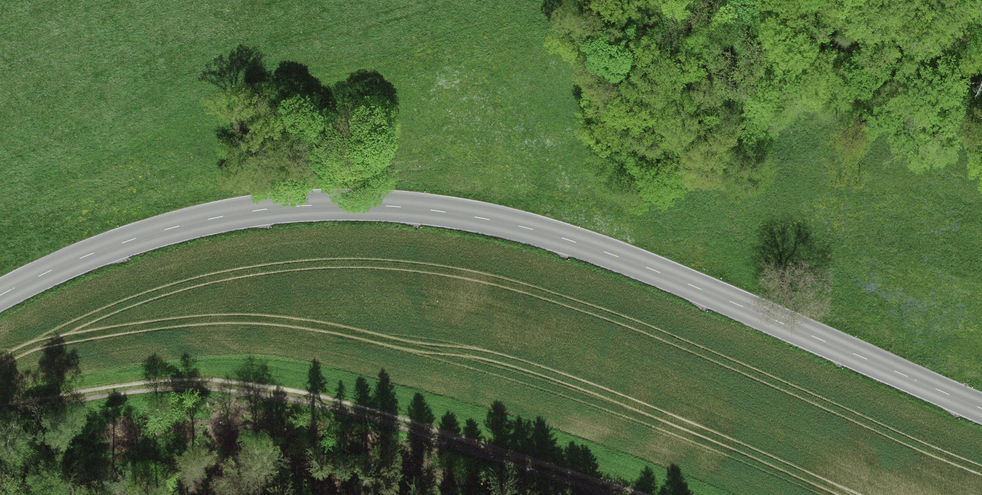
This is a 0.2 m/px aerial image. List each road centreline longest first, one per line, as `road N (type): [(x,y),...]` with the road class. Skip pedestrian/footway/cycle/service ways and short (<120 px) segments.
road 1 (tertiary): [(0,296),(107,248),(279,204),(449,211),(531,227),(656,271),(981,406)]
road 2 (track): [(619,494),(365,418),(220,389),(127,388),(0,409)]

